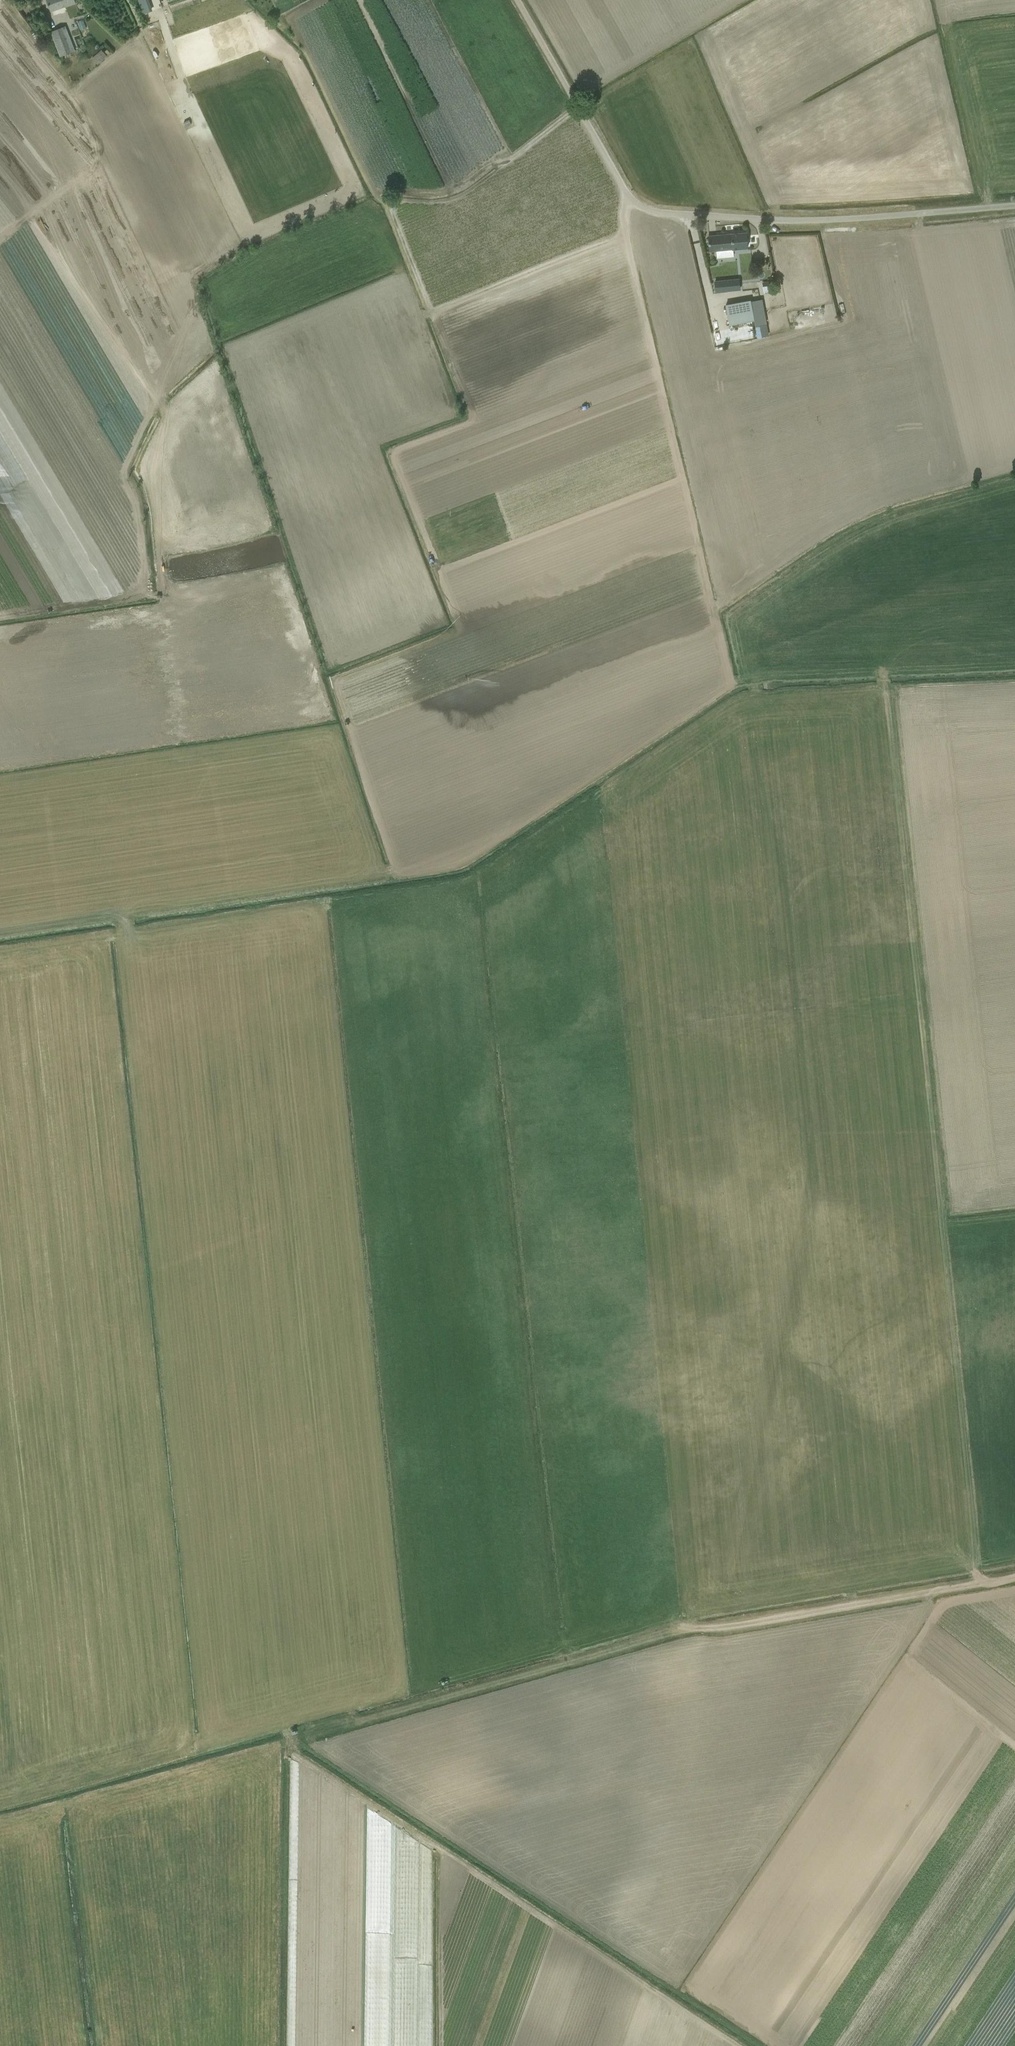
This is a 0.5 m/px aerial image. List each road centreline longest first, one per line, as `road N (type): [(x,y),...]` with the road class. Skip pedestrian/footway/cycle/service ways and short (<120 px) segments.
road 1 (unclassified): [(766,212),(628,208),(589,121),(518,0)]
road 2 (track): [(766,212),(1014,200)]

